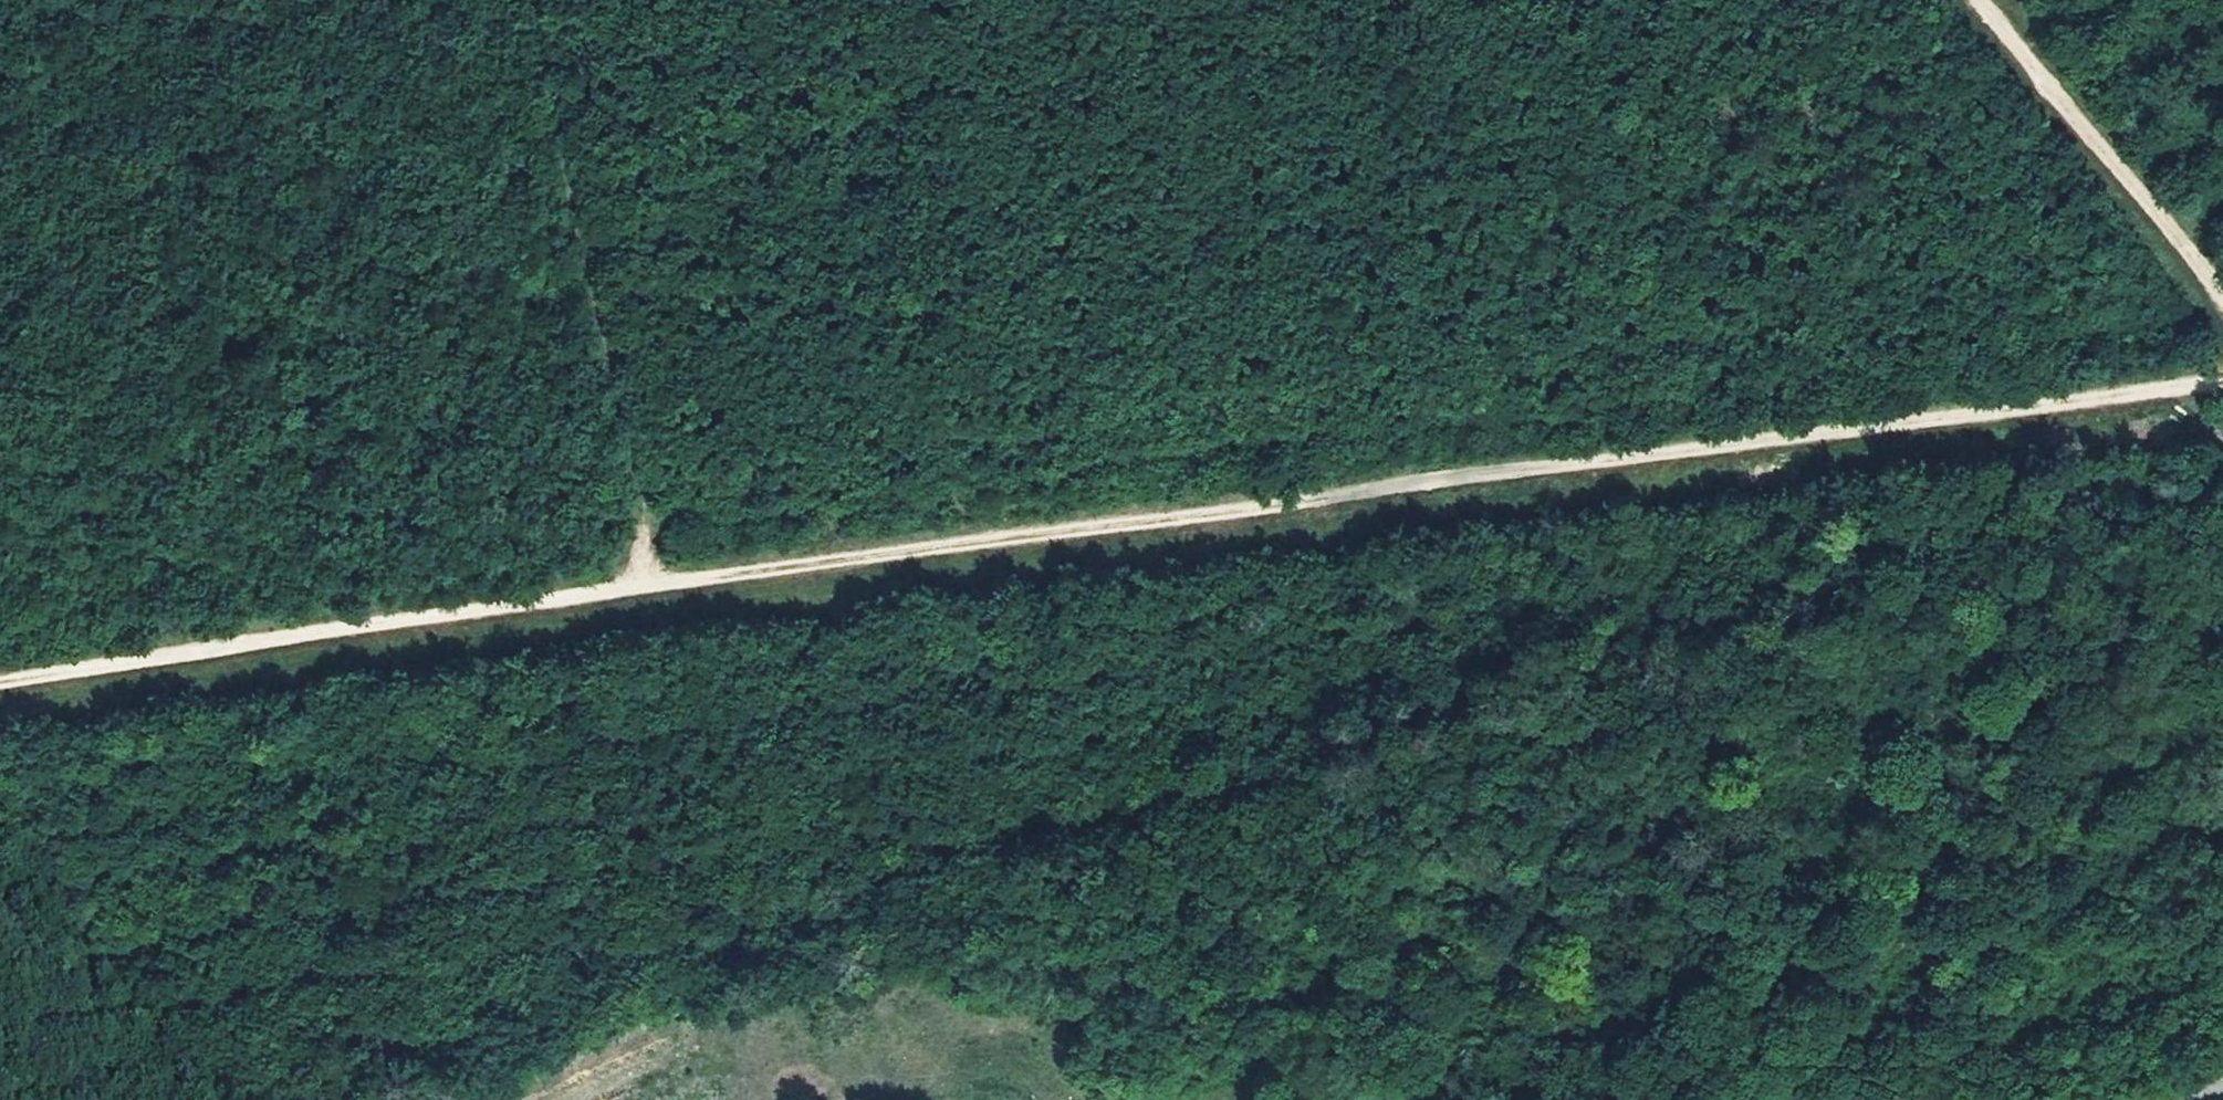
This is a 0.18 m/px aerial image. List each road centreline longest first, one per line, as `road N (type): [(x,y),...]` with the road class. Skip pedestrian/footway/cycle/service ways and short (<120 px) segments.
road 1 (track): [(2222,394),(656,595),(0,690)]
road 2 (track): [(2222,299),(1976,0)]

